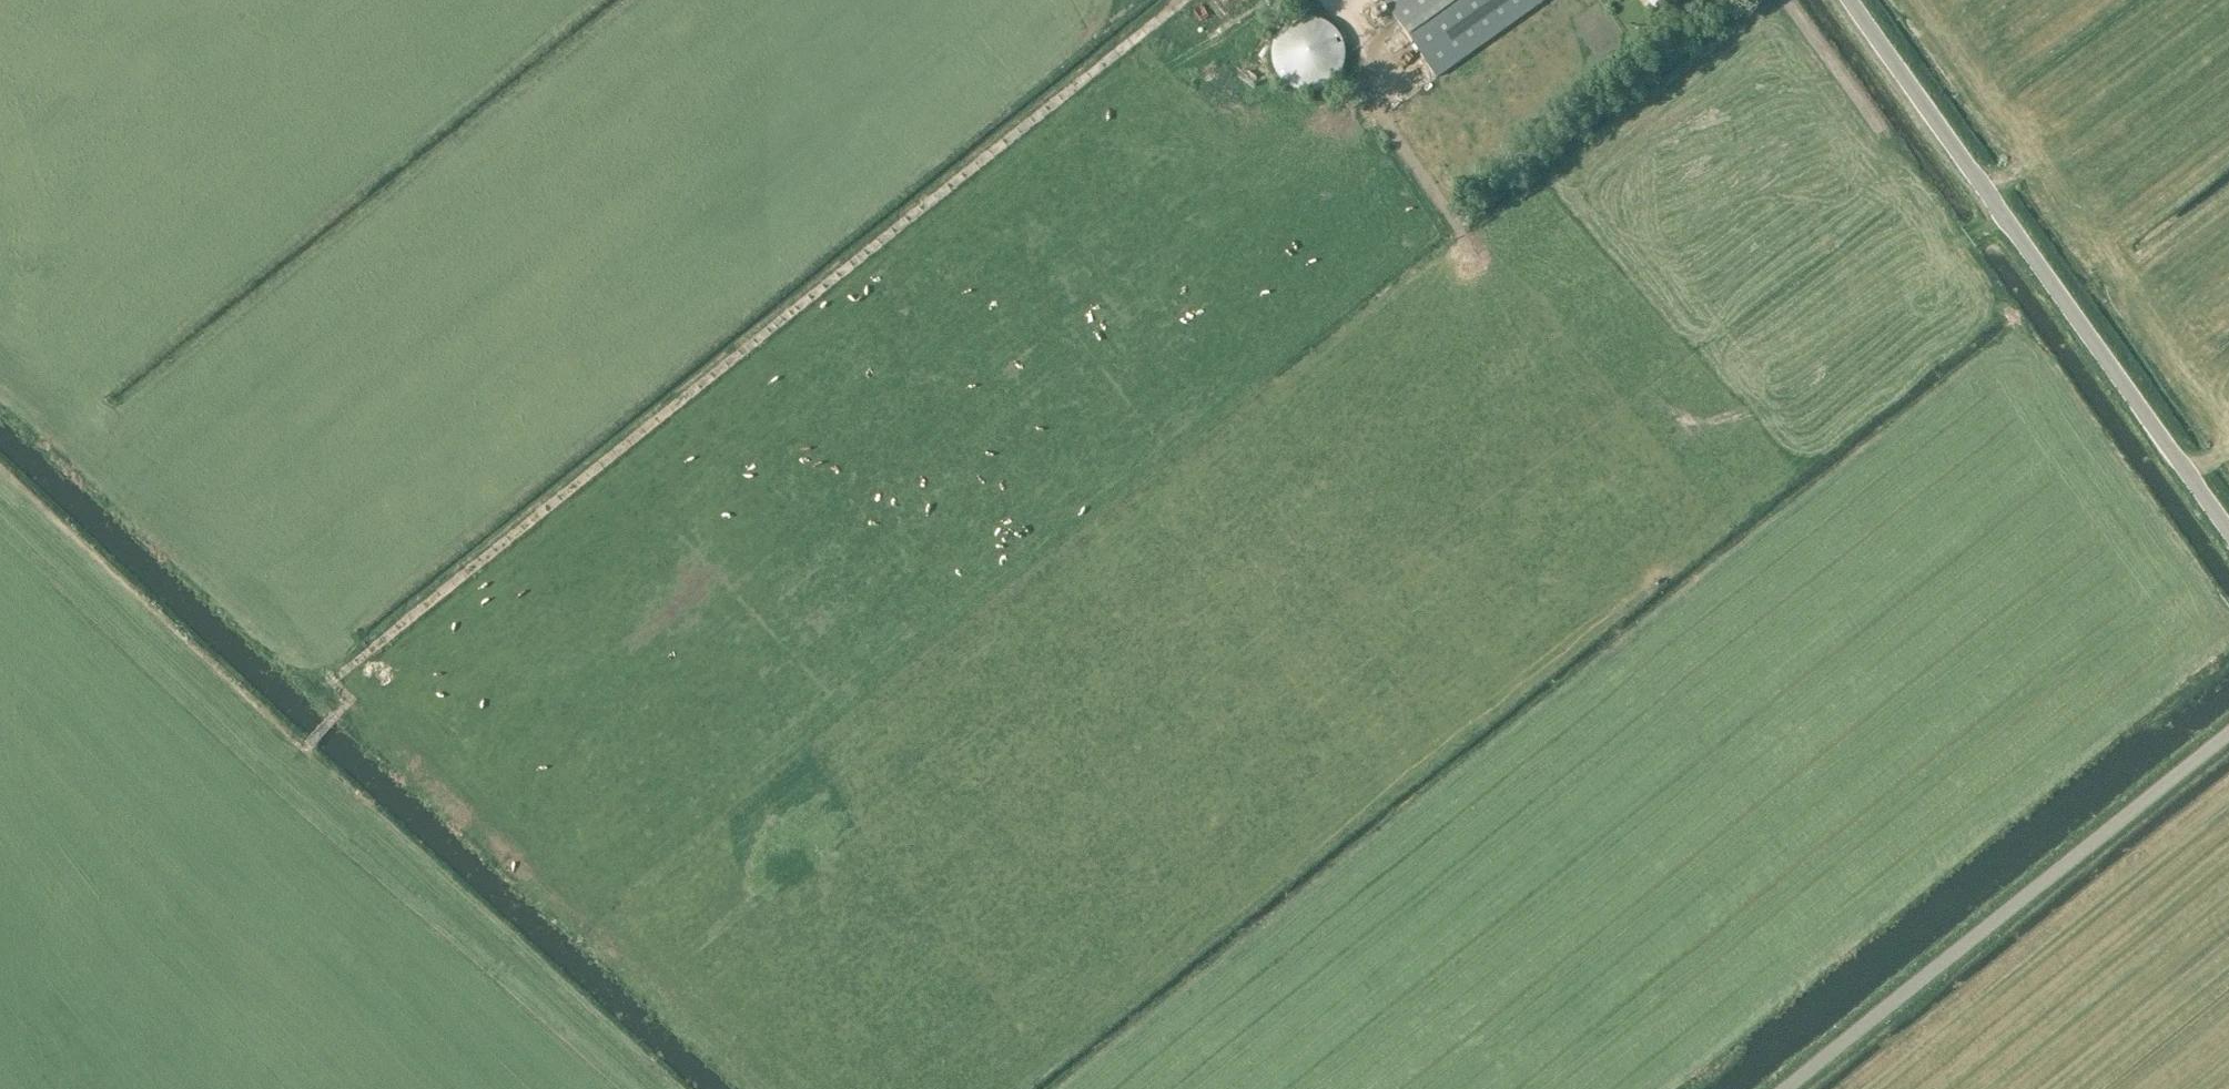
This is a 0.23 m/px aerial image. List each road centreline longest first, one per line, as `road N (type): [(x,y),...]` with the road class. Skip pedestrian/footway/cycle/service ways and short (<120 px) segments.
road 1 (unclassified): [(2228,533),(1849,0)]
road 2 (unclassified): [(1785,1088),(2228,734)]

